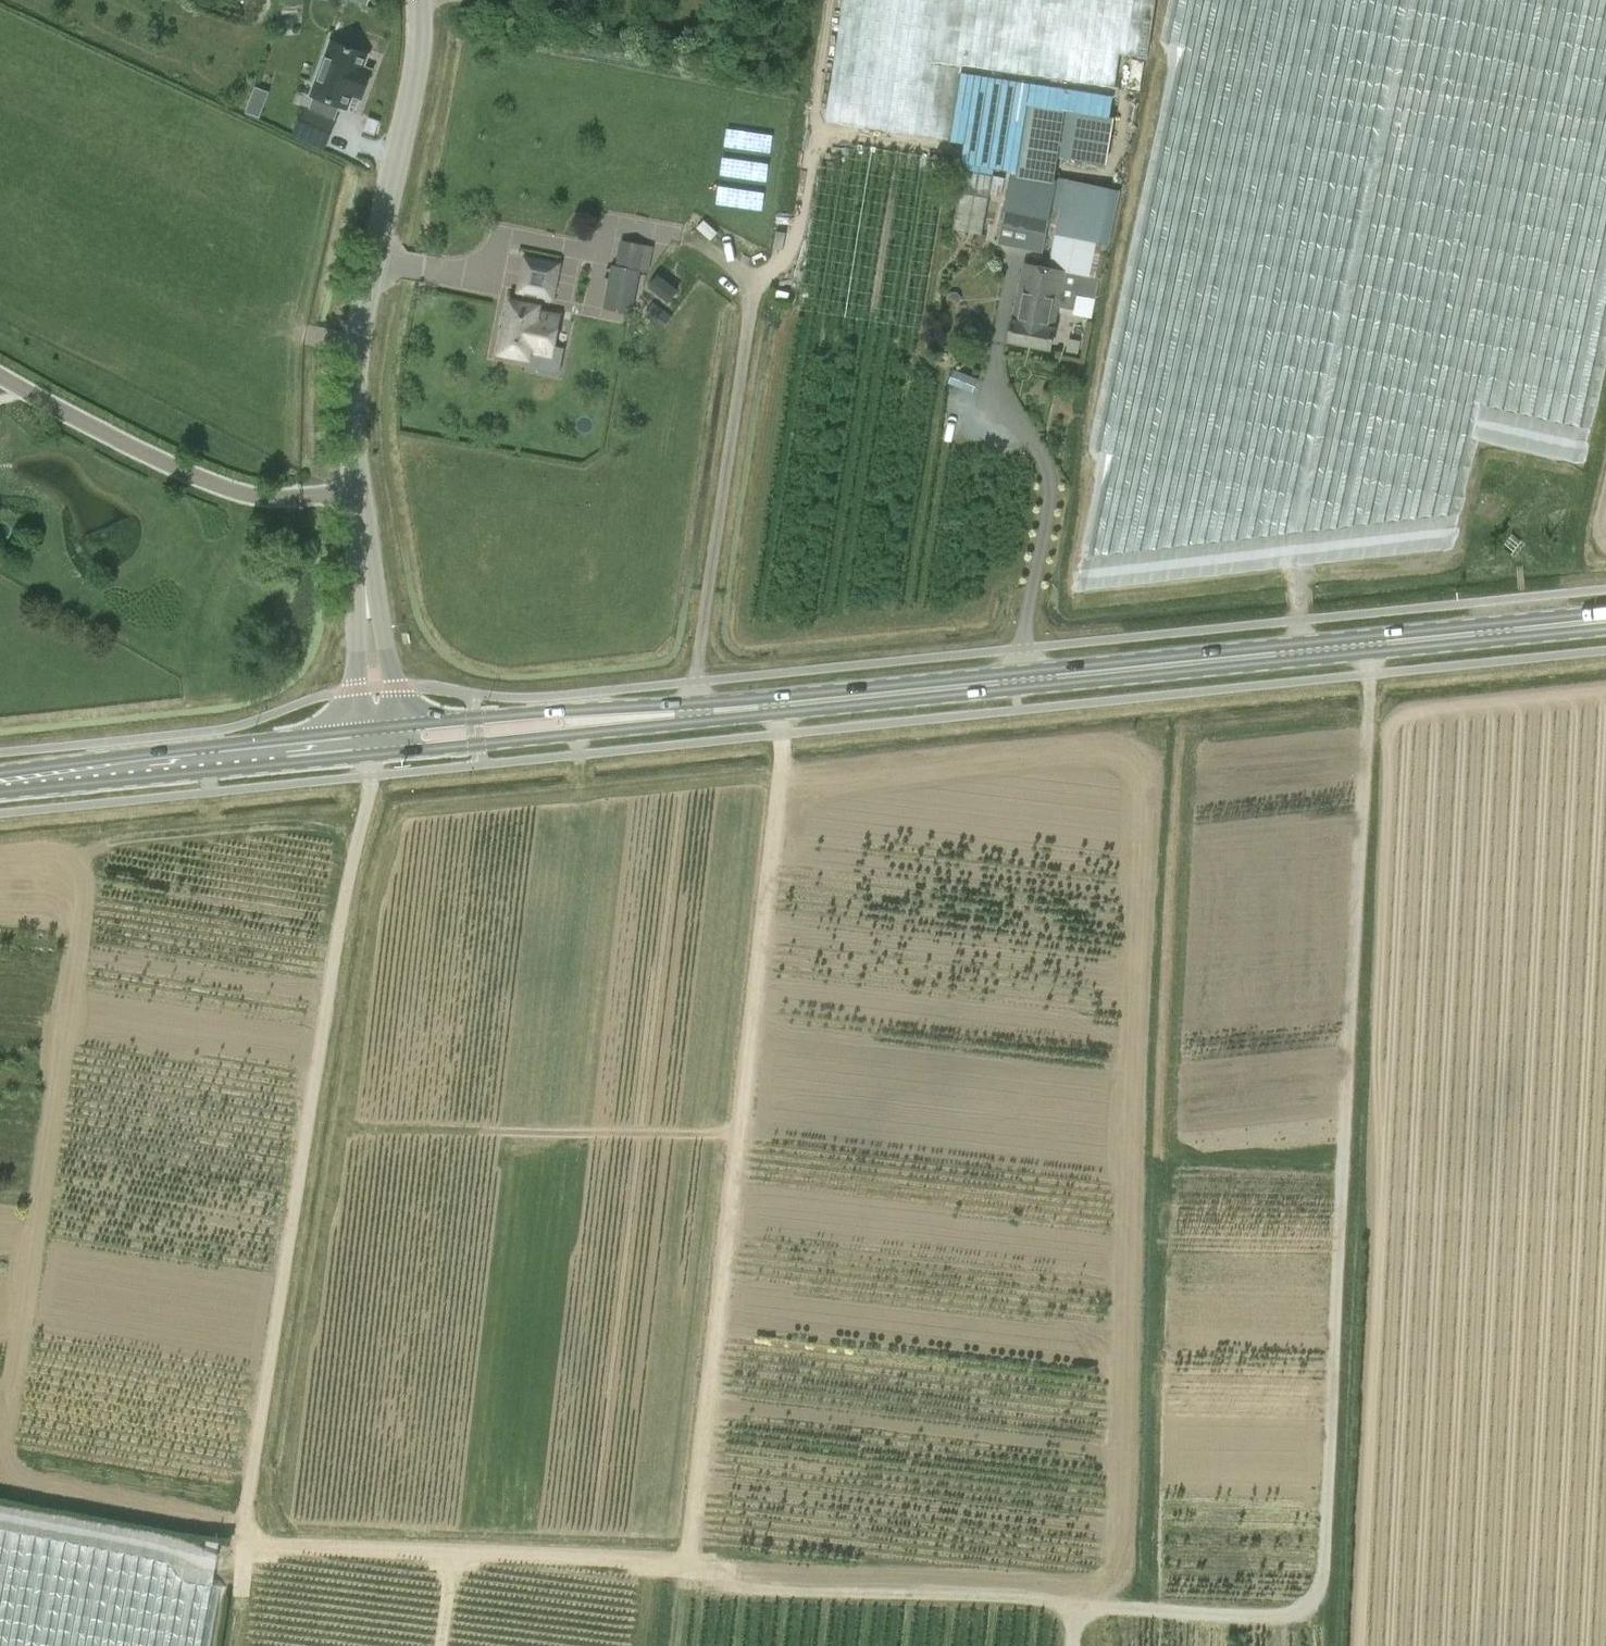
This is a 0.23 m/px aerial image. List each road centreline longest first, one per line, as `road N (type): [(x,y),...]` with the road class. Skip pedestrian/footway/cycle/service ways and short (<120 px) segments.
road 1 (primary): [(383,744),(1605,625)]
road 2 (unclassified): [(383,744),(347,888),(242,1539)]
road 3 (tertiary): [(383,744),(355,401),(366,295),(419,50),(419,0)]
road 4 (primary): [(383,744),(0,785)]

